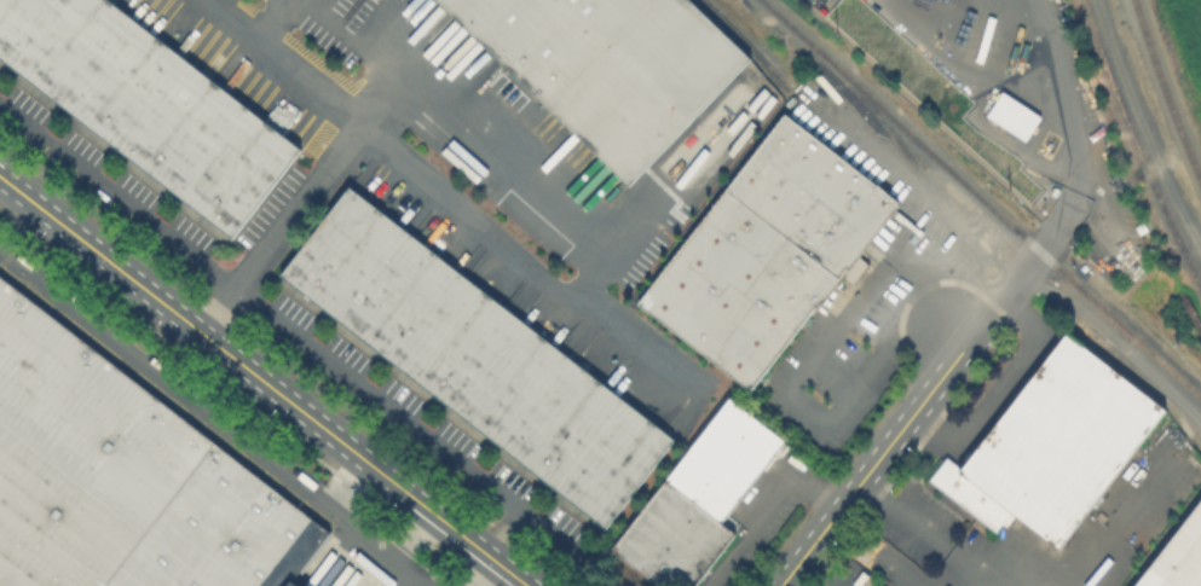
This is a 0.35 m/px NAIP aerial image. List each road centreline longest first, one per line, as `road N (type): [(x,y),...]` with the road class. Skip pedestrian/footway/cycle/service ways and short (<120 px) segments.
road 1 (tertiary): [(528,585),(0,177)]
road 2 (tertiary): [(781,585),(969,343)]

